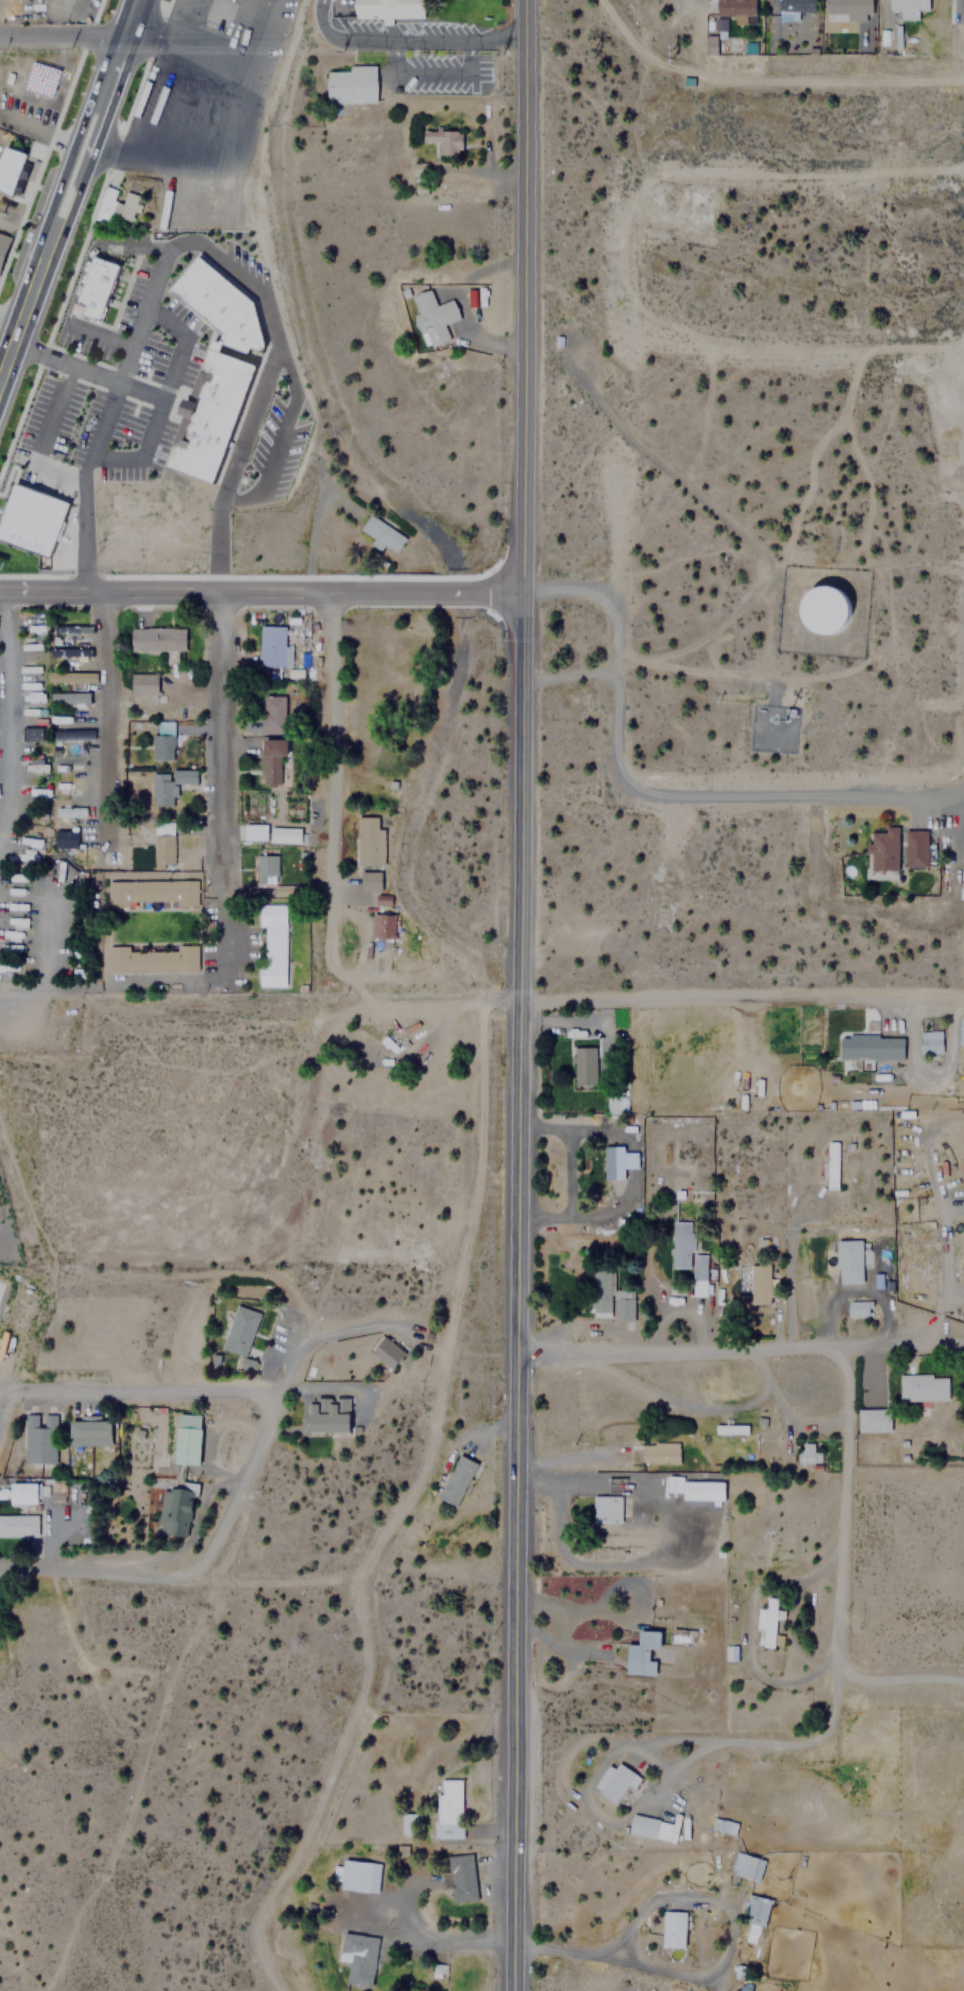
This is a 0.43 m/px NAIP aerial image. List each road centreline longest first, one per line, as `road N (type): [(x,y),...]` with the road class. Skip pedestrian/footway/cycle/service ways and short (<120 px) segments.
road 1 (tertiary): [(513,1990),(523,0)]
road 2 (residential): [(516,594),(0,591)]
road 3 (residential): [(963,998),(515,996)]
road 4 (residential): [(516,1360),(963,1343)]
road 5 (residential): [(226,981),(227,593)]
road 6 (residential): [(607,0),(661,64),(721,82),(962,78)]
road 7 (residential): [(322,1020),(0,1022)]
road 8 (residential): [(828,1345),(844,1384),(833,1660)]
road 9 (residential): [(5,1392),(272,1390)]
road 10 (residential): [(107,850),(114,592)]
road 11 (residential): [(8,849),(11,591)]
road 12 (trunk): [(46,244),(61,228),(125,55),(123,32)]
road 13 (trunk): [(123,32),(108,49),(44,222),(46,244)]
road 14 (residential): [(191,1575),(248,1471),(272,1390)]
road 15 (residential): [(0,1570),(191,1575)]
road 16 (trunk): [(0,379),(46,244)]
road 17 (residential): [(833,1660),(862,1679),(963,1681)]
road 18 (residential): [(226,981),(93,985)]
road 19 (residential): [(0,32),(123,32)]

